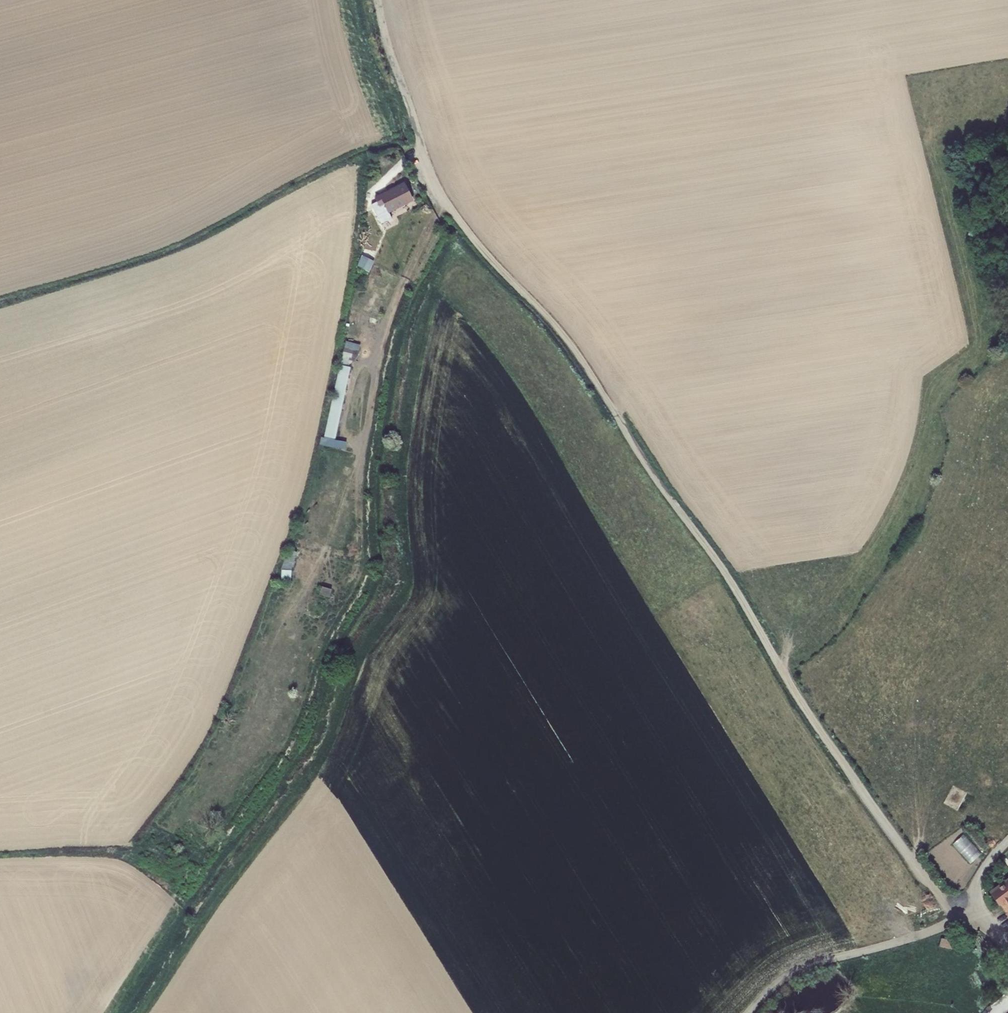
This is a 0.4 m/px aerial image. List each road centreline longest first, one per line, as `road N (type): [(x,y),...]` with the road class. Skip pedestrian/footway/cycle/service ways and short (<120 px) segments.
road 1 (track): [(378,0),(425,154),(454,212),(572,345),(727,574),(818,728),(959,914),(922,935),(807,968),(749,1012)]

